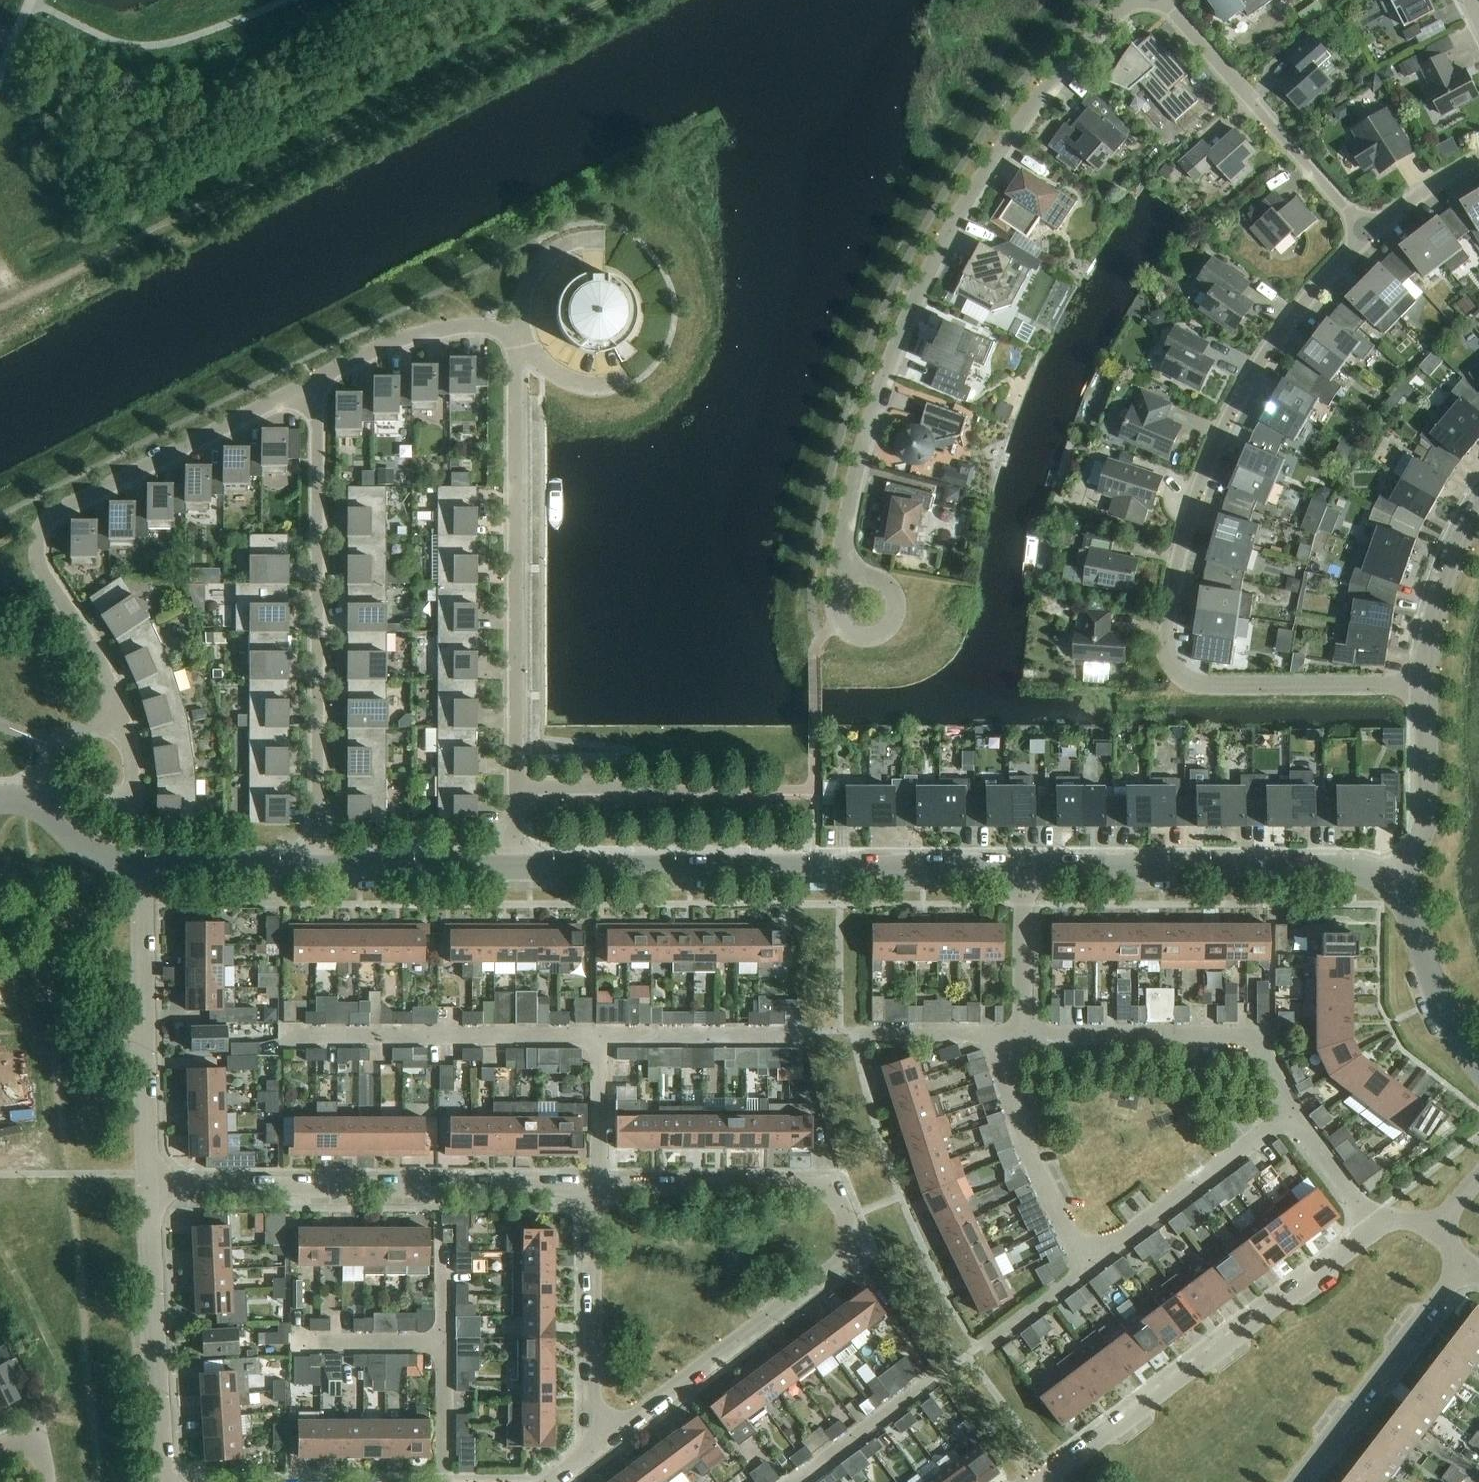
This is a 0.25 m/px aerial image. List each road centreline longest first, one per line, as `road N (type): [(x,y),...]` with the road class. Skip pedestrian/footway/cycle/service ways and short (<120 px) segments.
road 1 (residential): [(1426,689),(1211,684),(1171,662),(1165,632),(1193,504),(1218,439),(1285,326),(1366,233)]
road 2 (residential): [(839,574),(880,393),(921,289),(976,190),(1039,100),(1138,0)]
road 3 (residential): [(513,790),(517,354),(480,337),(404,339),(309,391)]
road 4 (track): [(603,0),(19,301)]
road 5 (residential): [(586,1188),(827,1184),(859,1250),(597,1449)]
road 6 (residential): [(309,391),(65,510),(41,534),(42,568),(102,662),(121,724)]
road 7 (tertiary): [(513,868),(1023,868)]
road 8 (residential): [(317,868),(316,412),(309,391)]
road 9 (residential): [(156,1183),(586,1188)]
road 10 (residential): [(1376,1222),(1042,1481)]
road 11 (tertiary): [(1023,868),(1338,868),(1388,884)]
road 12 (residential): [(1292,1114),(1264,1041),(1025,1036)]
road 13 (residential): [(156,1183),(146,869)]
road 14 (residential): [(1366,233),(1163,0)]
road 15 (residential): [(165,1481),(156,1183)]
road 16 (residential): [(1463,1267),(1297,1481)]
road 17 (residential): [(586,1188),(597,1449)]
road 18 (residential): [(1087,1266),(1292,1114)]
road 19 (residential): [(992,1035),(1026,1148),(1087,1266)]
road 20 (tertiary): [(1388,884),(1407,906),(1441,1004),(1478,1069)]
road 21 (residential): [(1426,689),(1425,827),(1388,884)]
road 22 (tertiary): [(317,868),(513,868)]
road 23 (residential): [(1478,505),(1439,600),(1426,689)]
road 24 (residential): [(839,574),(835,621),(851,636),(881,638),(898,610),(892,593),(859,577)]
road 25 (tertiary): [(146,869),(317,868)]
road 26 (residential): [(1023,868),(1025,1036)]
road 27 (residential): [(795,1481),(925,1384)]
road 28 (residential): [(992,1035),(853,1033)]
road 29 (residential): [(1292,1114),(1376,1222)]
road 30 (tertiary): [(32,803),(81,847),(146,869)]
road 31 (residential): [(1366,233),(1478,160)]
road 32 (residential): [(121,724),(65,736),(32,803)]
road 33 (residential): [(982,1345),(1087,1266)]
road 34 (residential): [(513,790),(639,790)]

